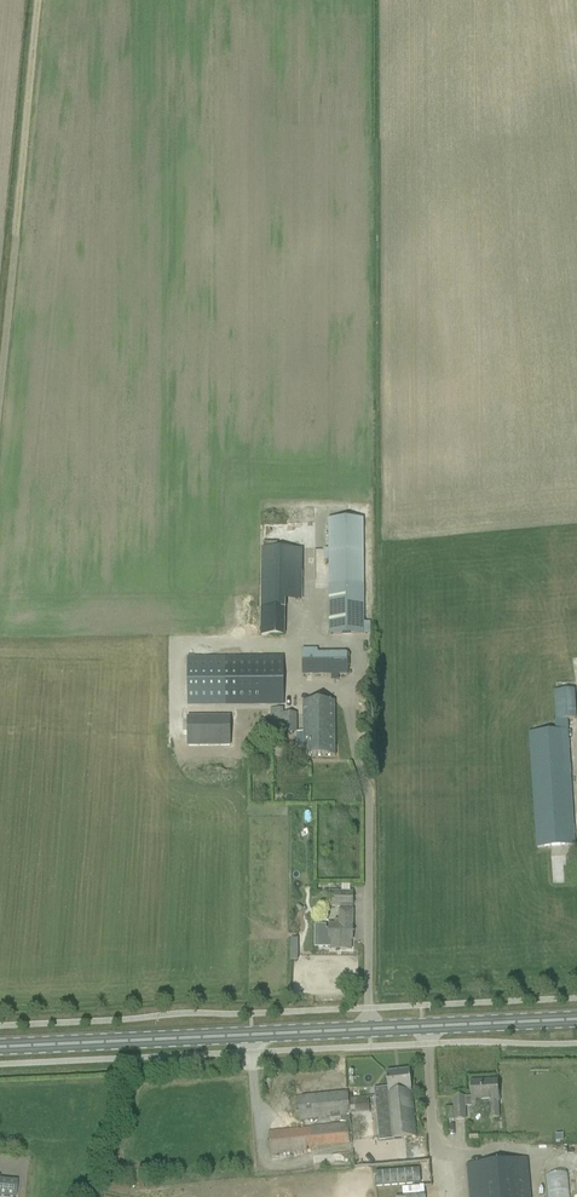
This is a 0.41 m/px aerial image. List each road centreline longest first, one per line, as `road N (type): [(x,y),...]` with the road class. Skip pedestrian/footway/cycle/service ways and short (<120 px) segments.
road 1 (primary): [(0,1048),(576,1019)]

